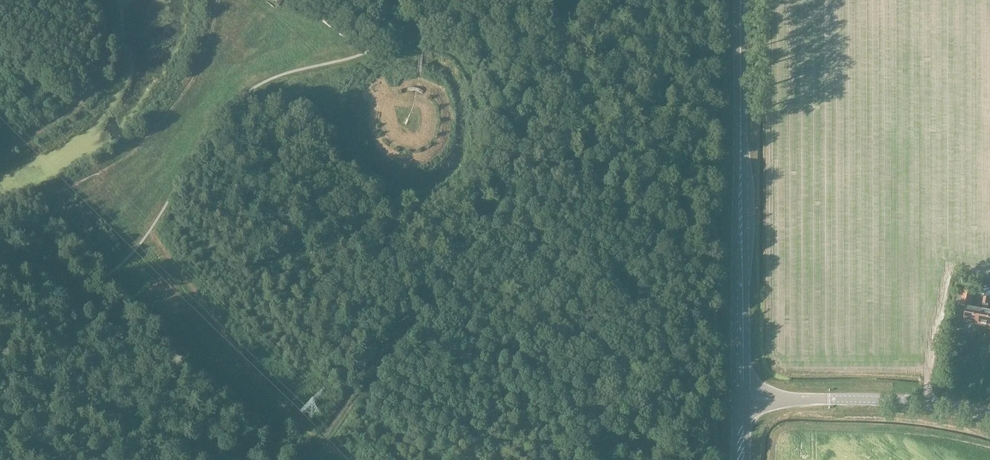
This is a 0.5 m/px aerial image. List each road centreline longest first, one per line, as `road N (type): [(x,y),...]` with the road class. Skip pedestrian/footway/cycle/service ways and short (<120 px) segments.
road 1 (track): [(419,30),(454,53),(471,77),(479,133),(470,169),(507,192),(561,198),(665,266),(651,413),(628,459)]
road 2 (track): [(310,431),(255,376),(147,234),(66,184)]
road 3 (track): [(470,169),(427,201),(391,199),(354,171),(333,133),(327,103),(333,81),(419,30)]
road 4 (primary): [(740,125),(734,399)]
road 5 (primary): [(746,390),(740,125)]
road 6 (track): [(213,0),(202,49),(172,96),(143,134),(66,184)]
road 7 (secondary): [(989,416),(902,401),(773,399)]
road 8 (track): [(638,0),(659,188)]
road 9 (primary): [(740,125),(740,0)]

